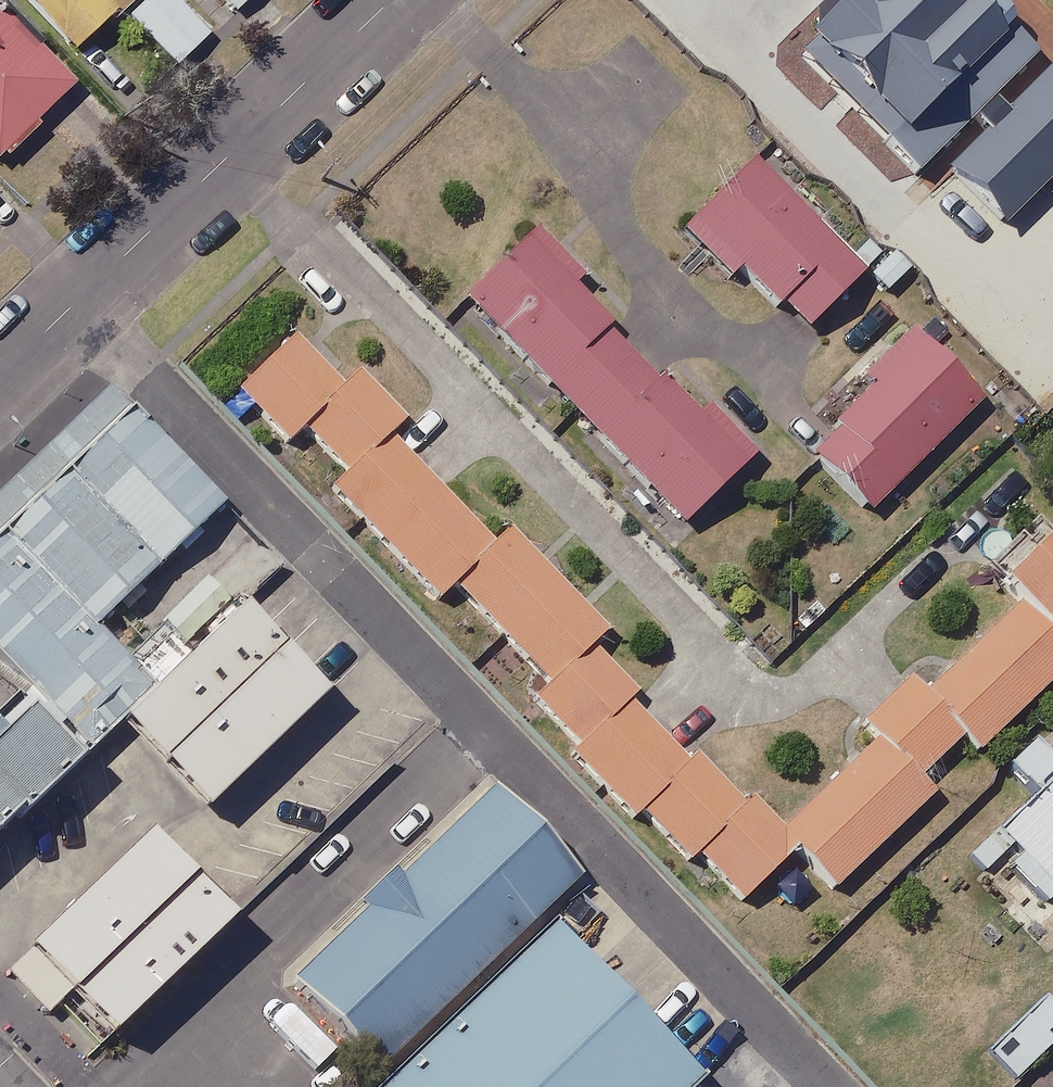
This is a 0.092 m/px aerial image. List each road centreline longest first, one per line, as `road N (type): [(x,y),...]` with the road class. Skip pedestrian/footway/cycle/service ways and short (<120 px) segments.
road 1 (residential): [(387,0),(0,369)]

